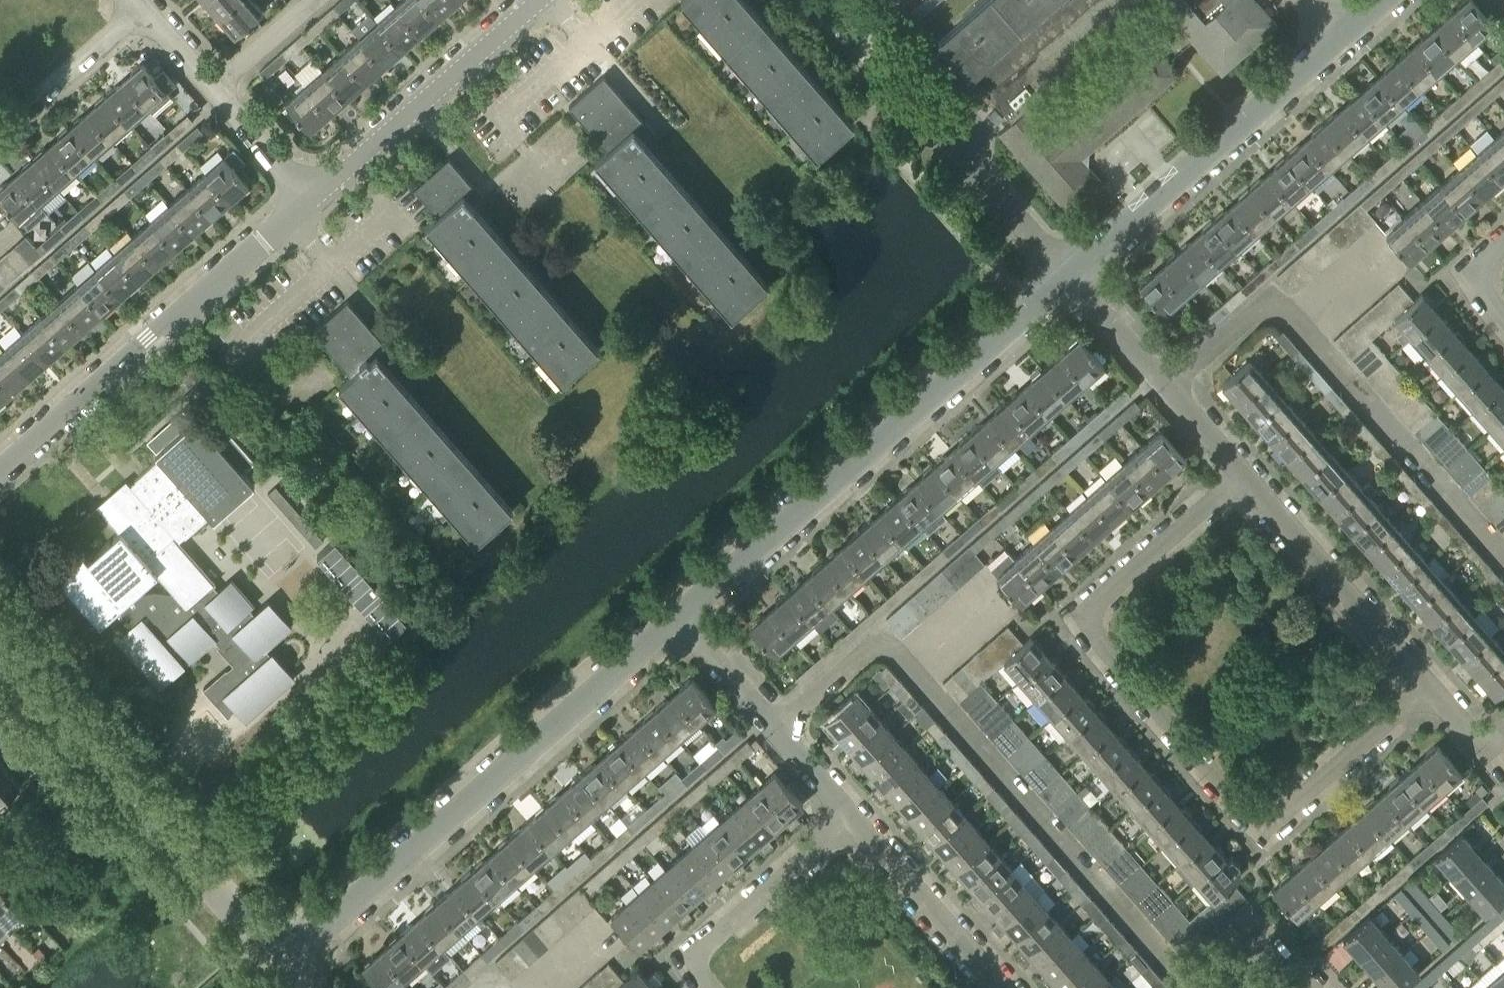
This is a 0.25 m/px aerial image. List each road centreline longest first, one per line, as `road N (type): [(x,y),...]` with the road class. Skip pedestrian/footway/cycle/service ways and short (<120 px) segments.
road 1 (residential): [(1429,687),(1265,833),(1095,648),(1079,621),(1241,474)]
road 2 (residential): [(279,966),(680,617)]
road 3 (residential): [(680,617),(1068,277)]
road 4 (residential): [(279,966),(0,648)]
road 5 (residential): [(0,473),(311,201)]
road 6 (residential): [(1068,277),(1341,39)]
road 7 (residential): [(311,201),(541,0)]
road 8 (residential): [(1429,687),(1241,474)]
road 9 (residential): [(852,815),(680,617)]
road 10 (residential): [(1241,474),(1068,277)]
road 11 (residential): [(311,201),(142,8)]
road 12 (residential): [(705,987),(688,961),(852,815)]
road 13 (residential): [(1003,987),(852,815)]
road 14 (residential): [(142,8),(0,126)]
road 15 (residential): [(1068,277),(957,145)]
road 16 (residential): [(1310,987),(1267,938),(1210,987)]

